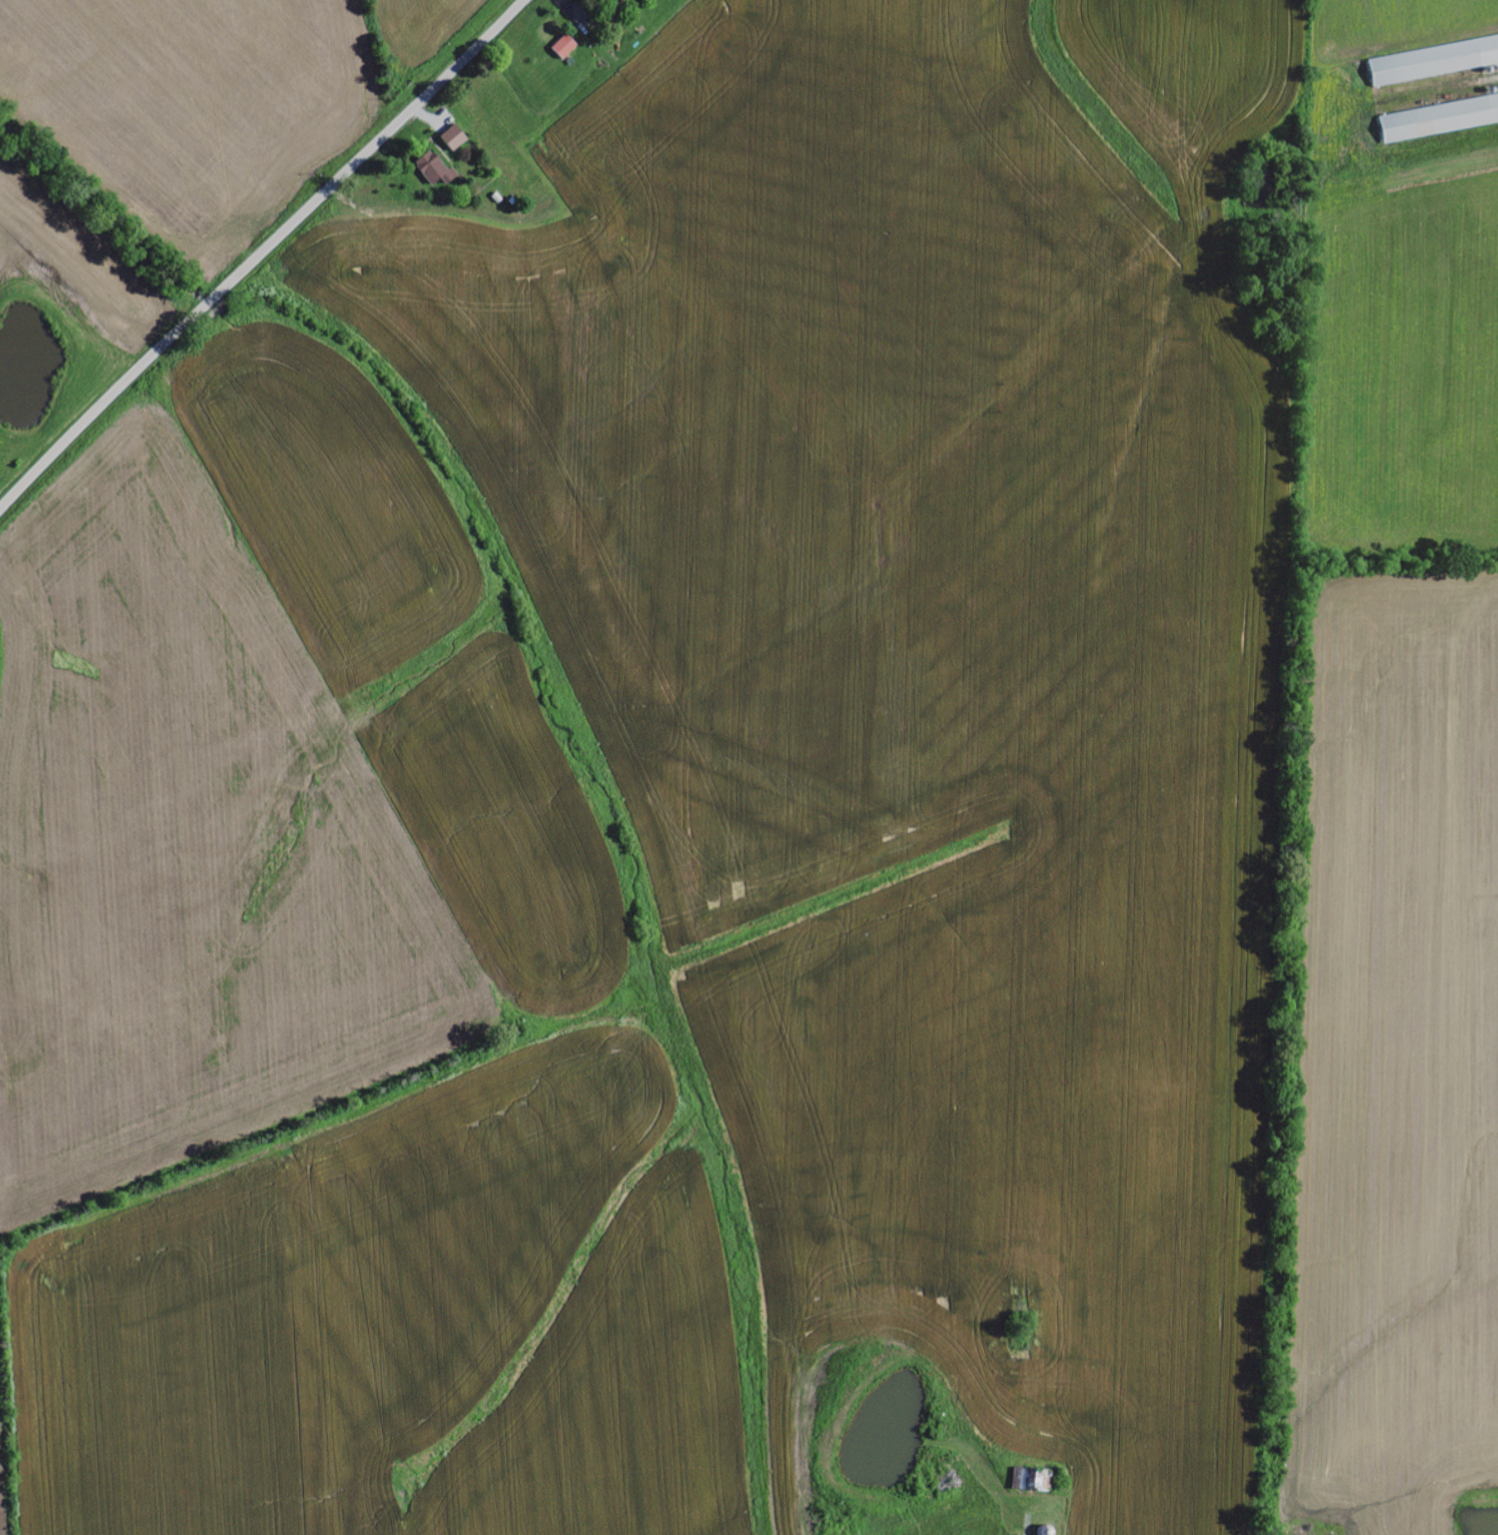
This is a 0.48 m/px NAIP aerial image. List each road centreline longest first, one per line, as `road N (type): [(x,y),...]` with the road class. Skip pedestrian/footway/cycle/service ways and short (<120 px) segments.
road 1 (residential): [(216,293),(523,0)]
road 2 (residential): [(0,508),(216,293)]

